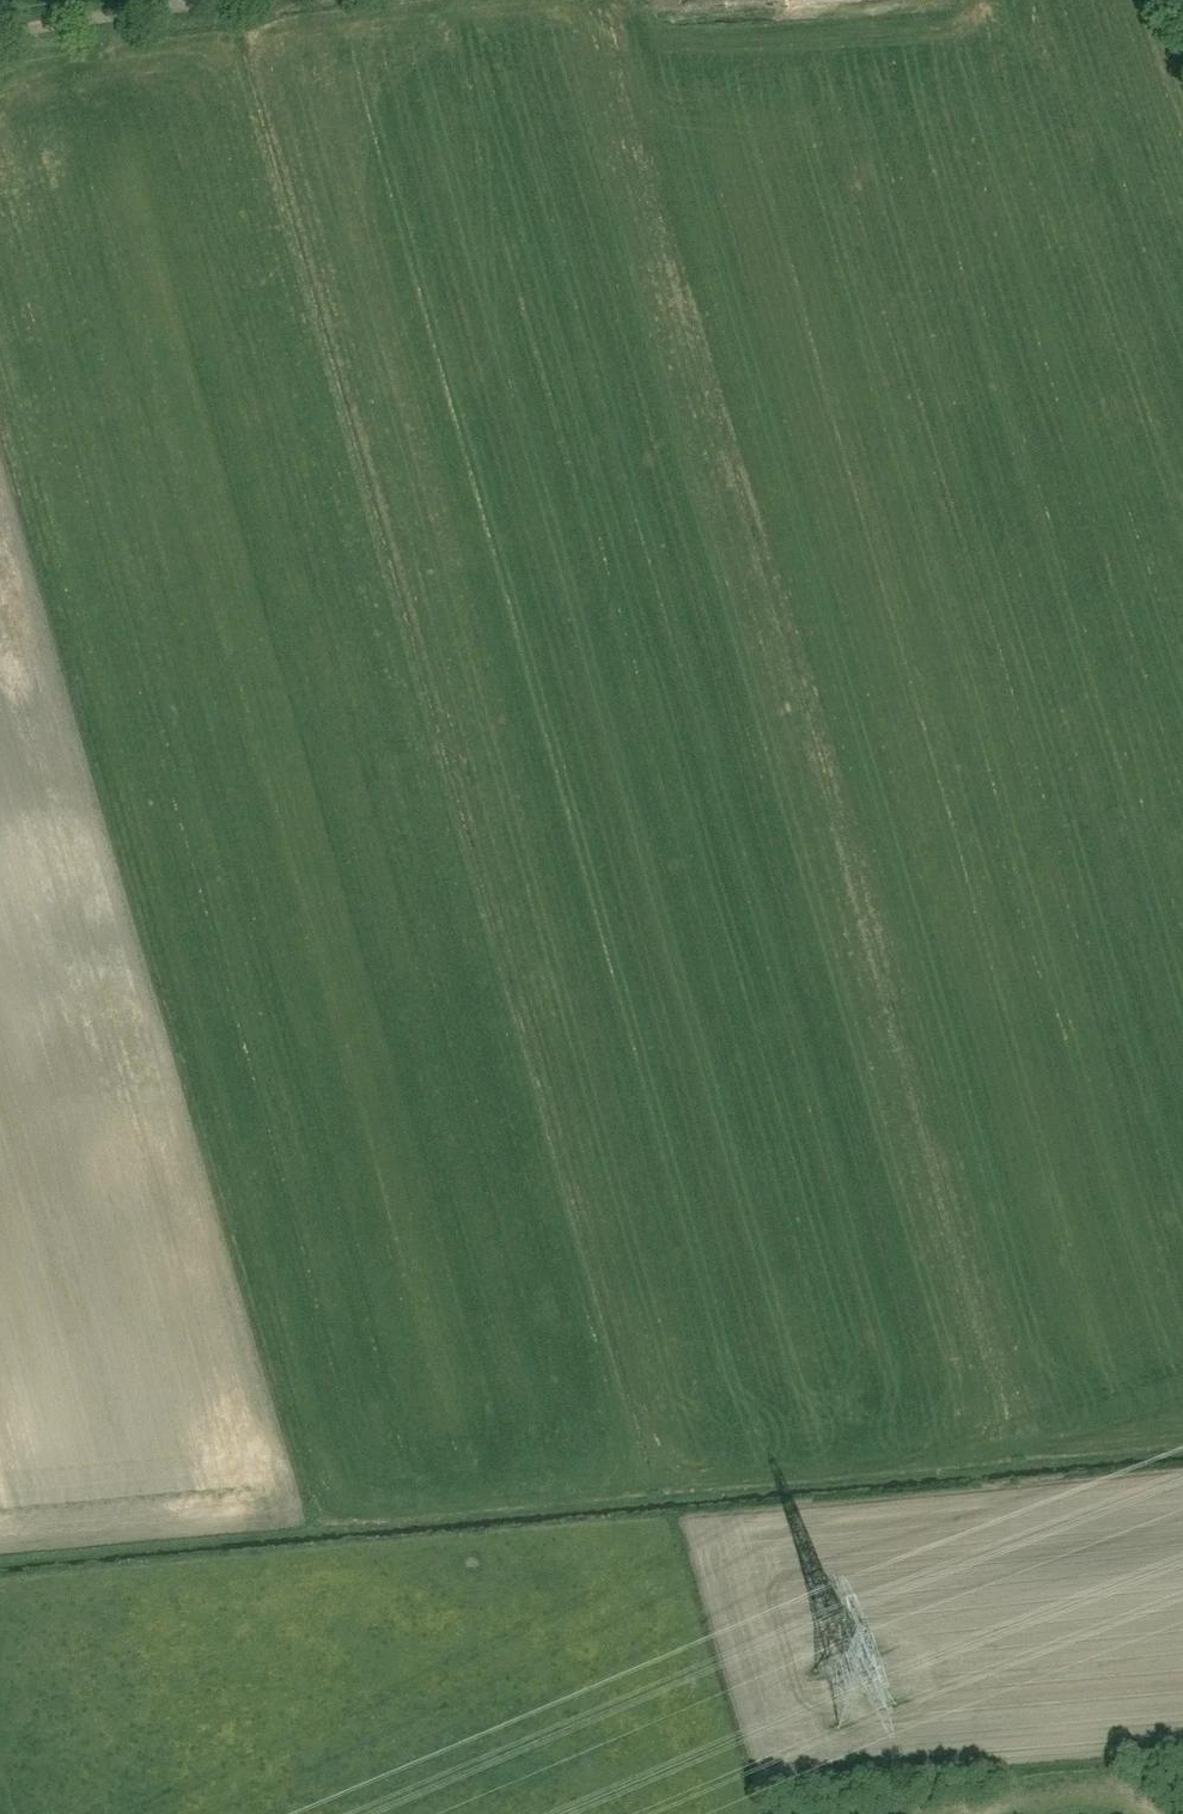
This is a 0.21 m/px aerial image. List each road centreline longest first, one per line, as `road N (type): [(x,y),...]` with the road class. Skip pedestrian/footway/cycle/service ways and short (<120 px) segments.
road 1 (track): [(0,30),(207,0)]

